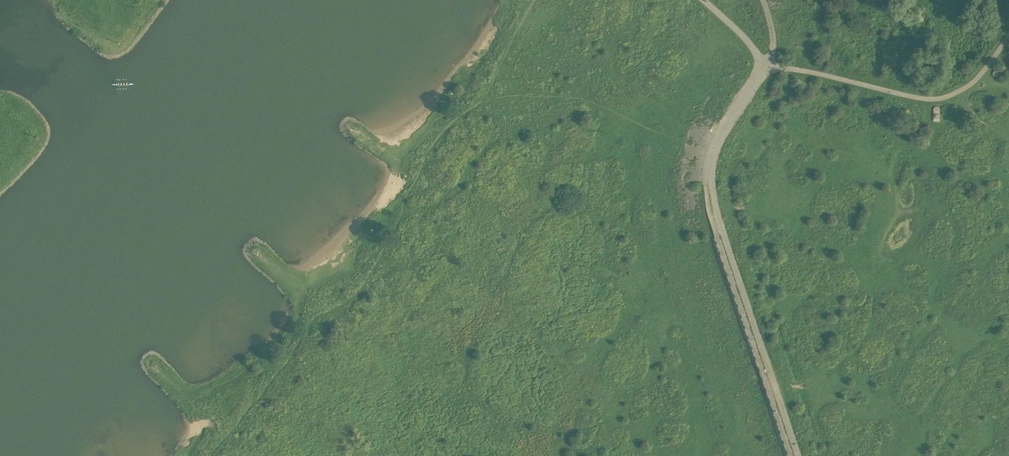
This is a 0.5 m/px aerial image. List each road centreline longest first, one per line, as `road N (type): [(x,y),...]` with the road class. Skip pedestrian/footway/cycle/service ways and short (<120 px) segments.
road 1 (unclassified): [(799,455),(713,188),(713,156),(764,64),(703,0)]

